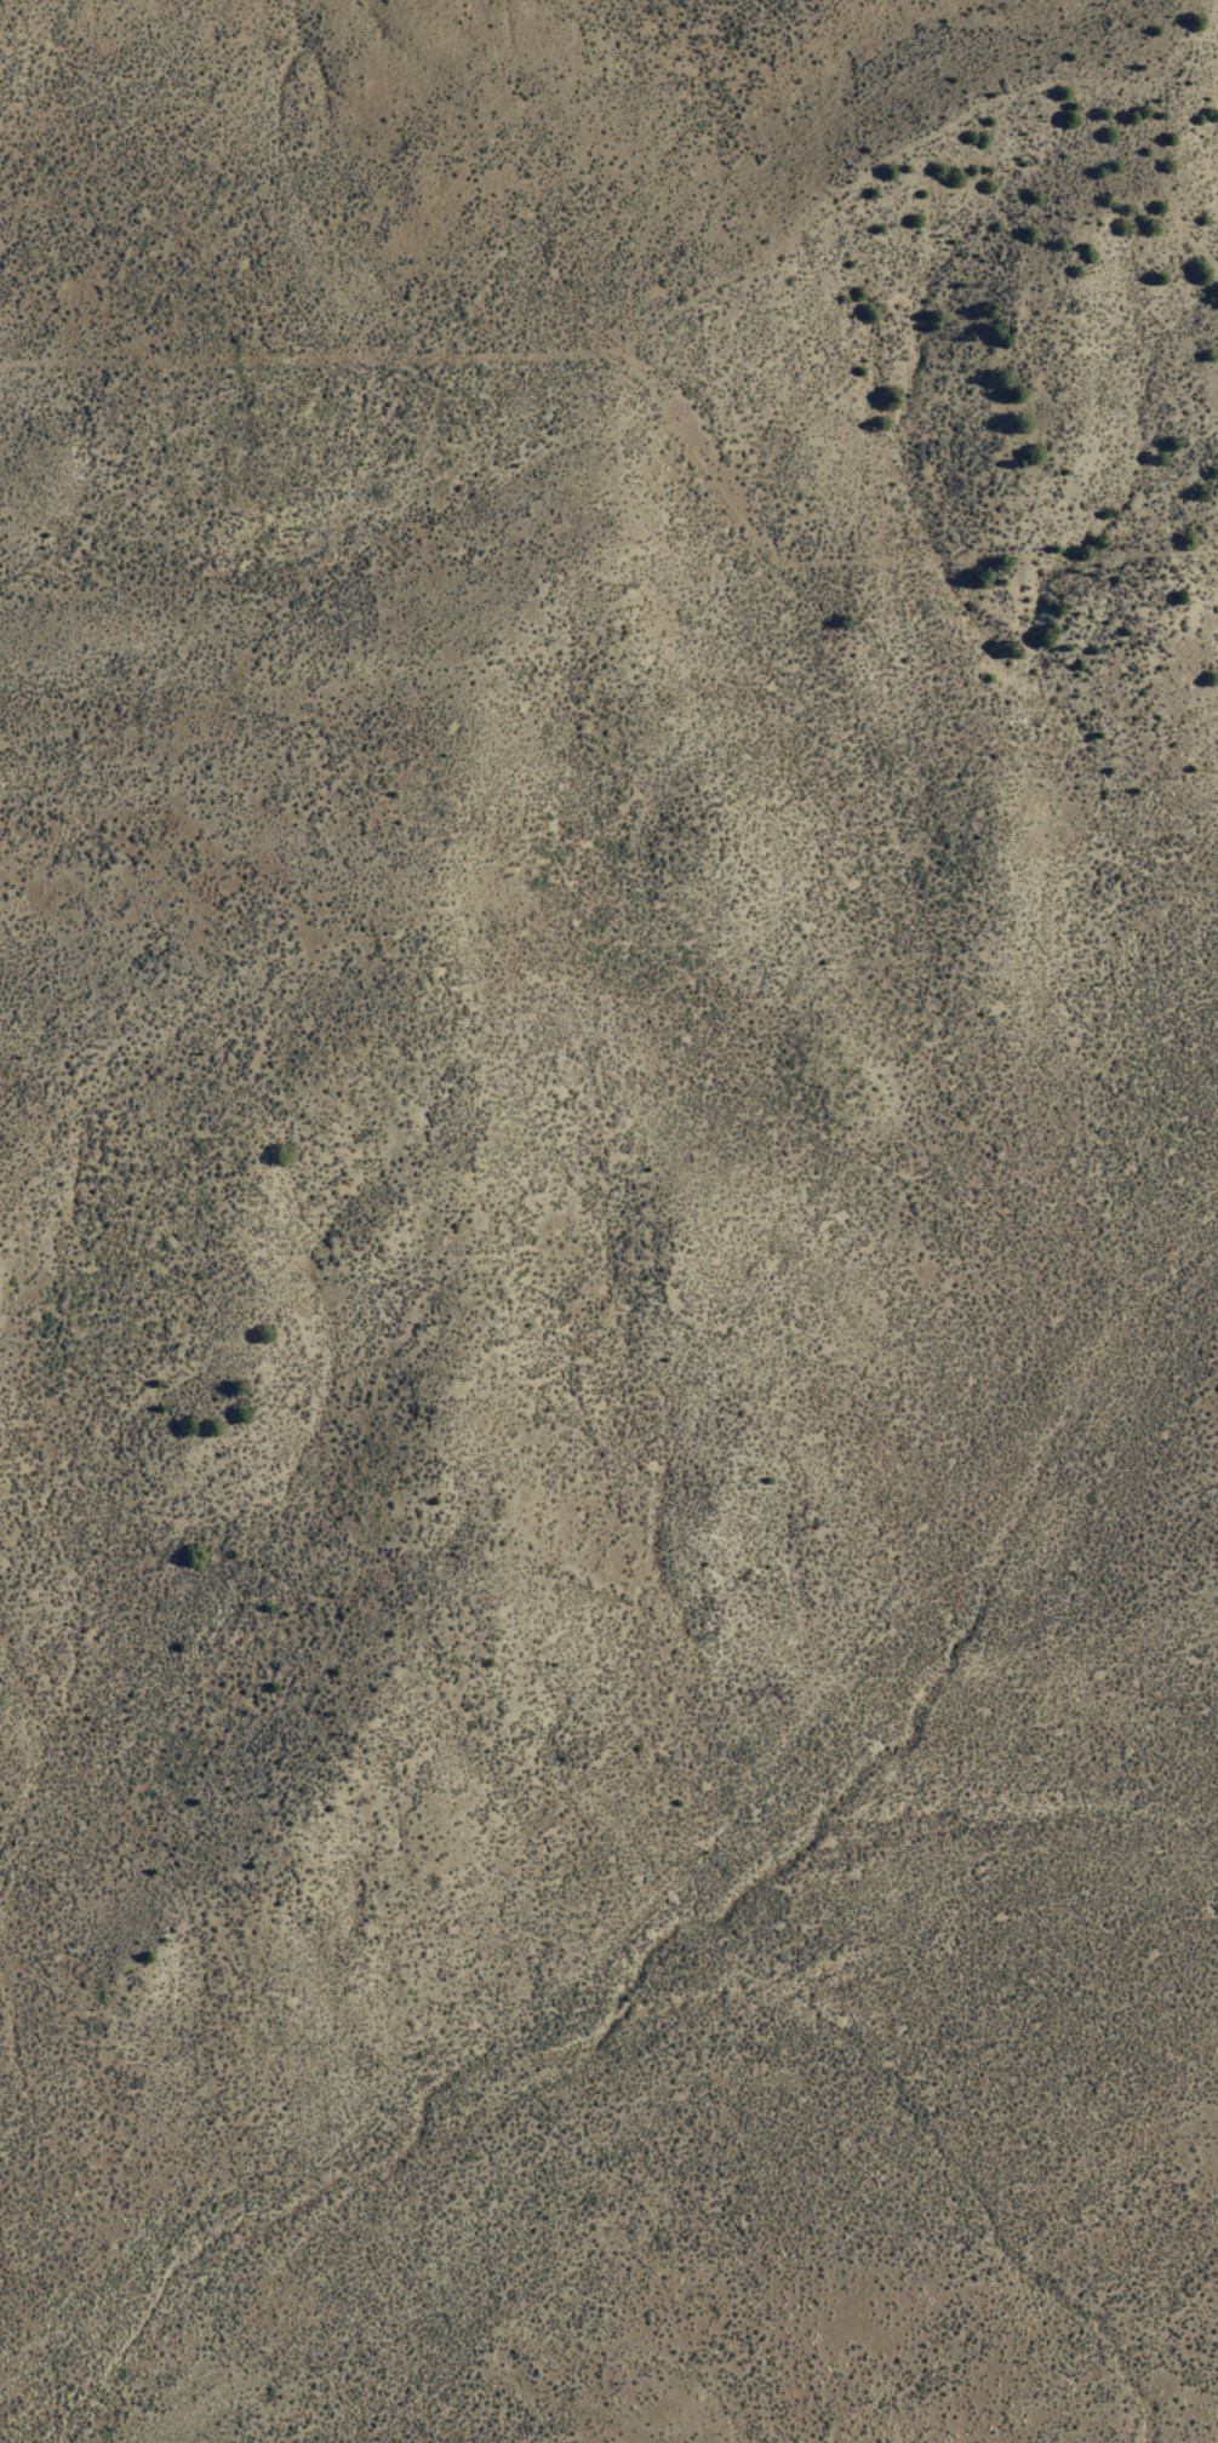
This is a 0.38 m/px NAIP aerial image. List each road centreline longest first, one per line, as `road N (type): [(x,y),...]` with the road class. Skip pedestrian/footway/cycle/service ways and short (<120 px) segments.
road 1 (track): [(1217,551),(825,568),(768,555),(731,520),(610,360),(0,366)]

